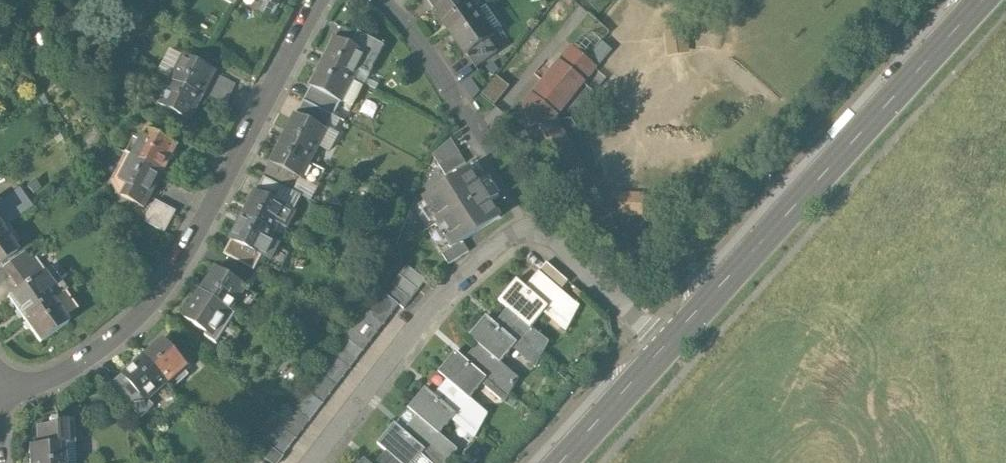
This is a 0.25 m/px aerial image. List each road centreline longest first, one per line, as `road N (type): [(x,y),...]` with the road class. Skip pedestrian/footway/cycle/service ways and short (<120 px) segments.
road 1 (residential): [(0,397),(63,376),(135,329),(187,267),(320,0)]
road 2 (residential): [(312,462),(478,263),(531,226),(555,236),(664,344)]
road 3 (primary): [(664,344),(983,0)]
road 4 (residential): [(494,144),(428,45),(386,0)]
road 5 (primary): [(556,462),(664,344)]

